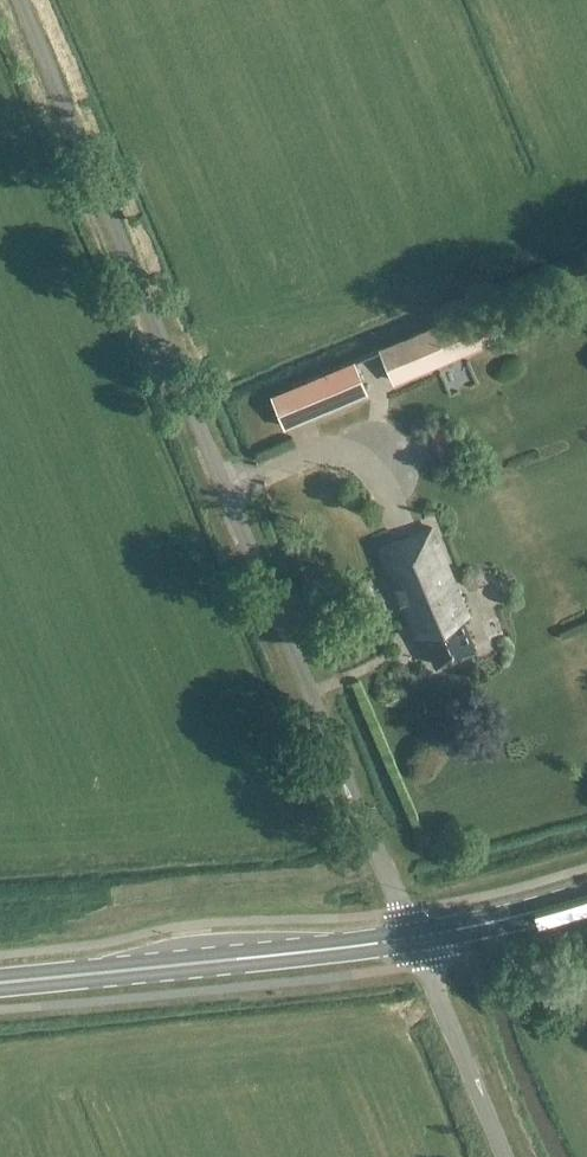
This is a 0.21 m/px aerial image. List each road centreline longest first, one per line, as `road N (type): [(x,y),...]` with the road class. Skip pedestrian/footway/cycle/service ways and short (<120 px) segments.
road 1 (unclassified): [(414,938),(19,0)]
road 2 (primary): [(0,983),(414,938)]
road 3 (unclassified): [(503,1156),(414,938)]
road 4 (primary): [(414,938),(586,896)]

